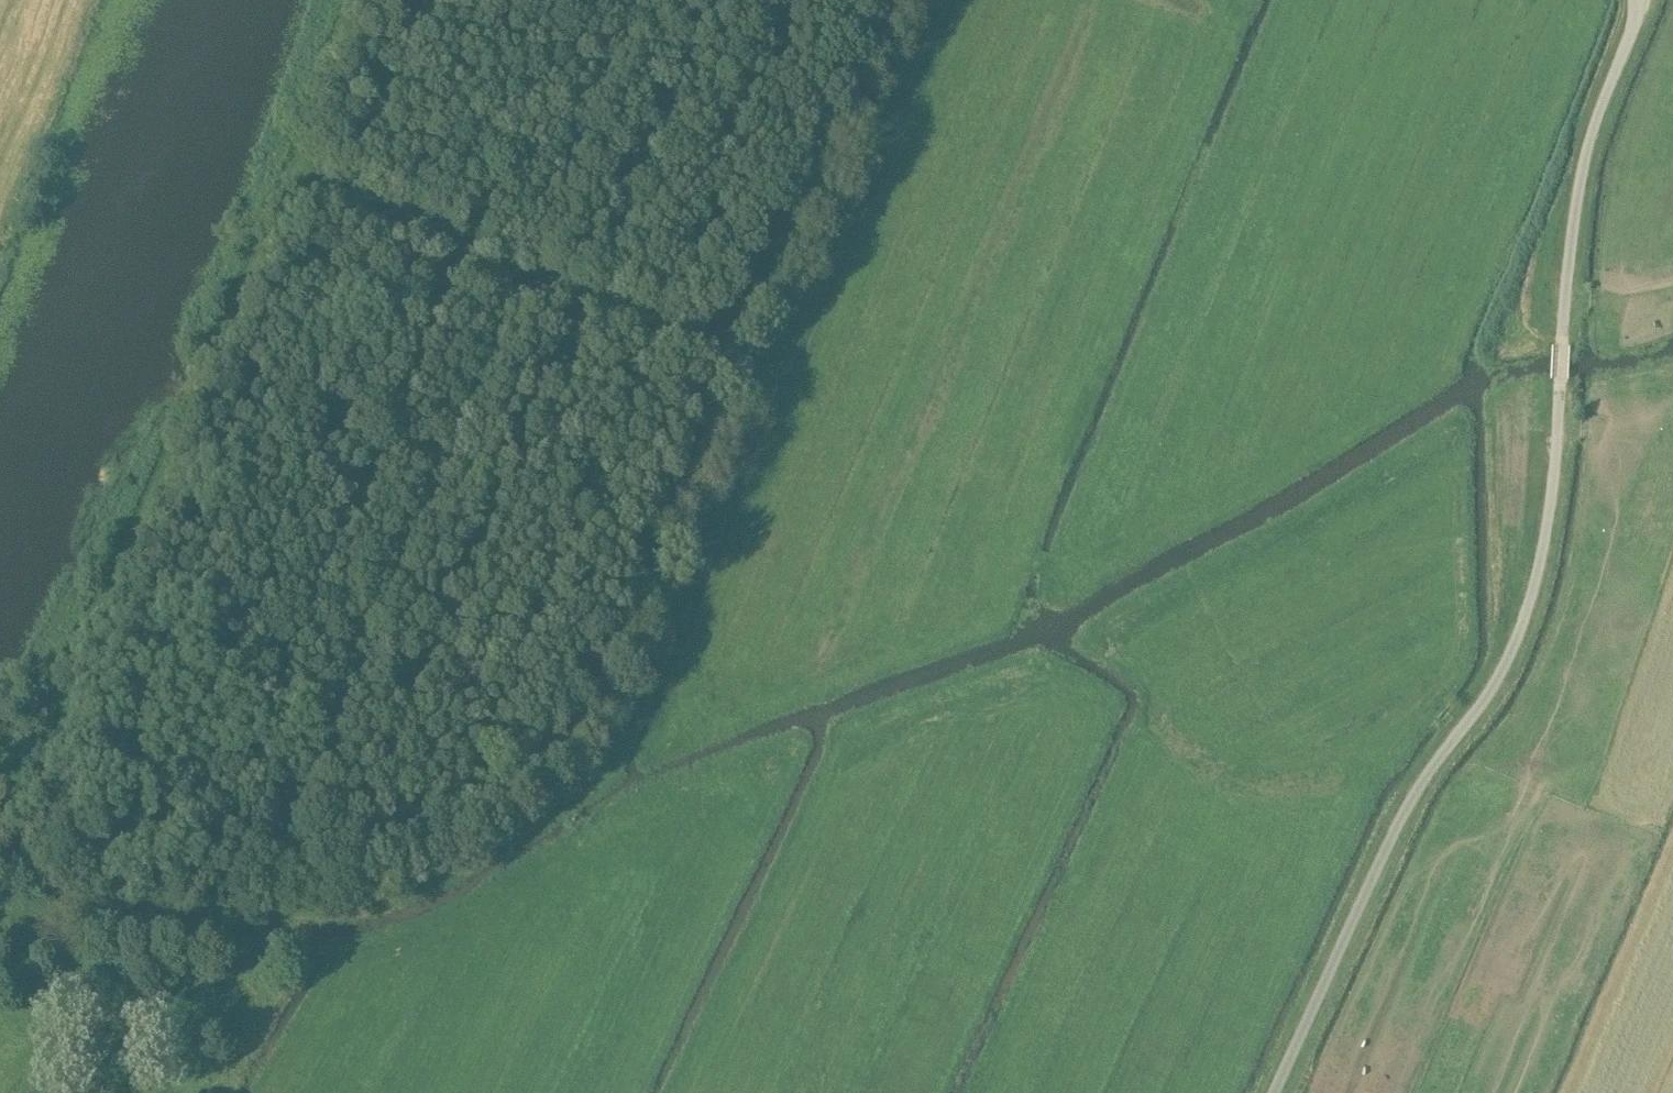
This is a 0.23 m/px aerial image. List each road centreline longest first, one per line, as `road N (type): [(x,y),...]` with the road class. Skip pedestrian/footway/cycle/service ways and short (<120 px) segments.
road 1 (track): [(297,858),(258,851),(211,863),(74,824),(21,761),(28,680),(107,565),(283,170),(763,365),(607,773),(439,872),(318,908),(278,907)]
road 2 (residential): [(1274,1092),(1381,855),(1507,660),(1527,611),(1554,477),(1578,189),(1638,0)]
road 3 (track): [(254,964),(646,0)]
road 4 (track): [(917,0),(763,365)]
road 5 (track): [(0,926),(219,973),(254,964)]
road 6 (track): [(283,170),(350,0)]

